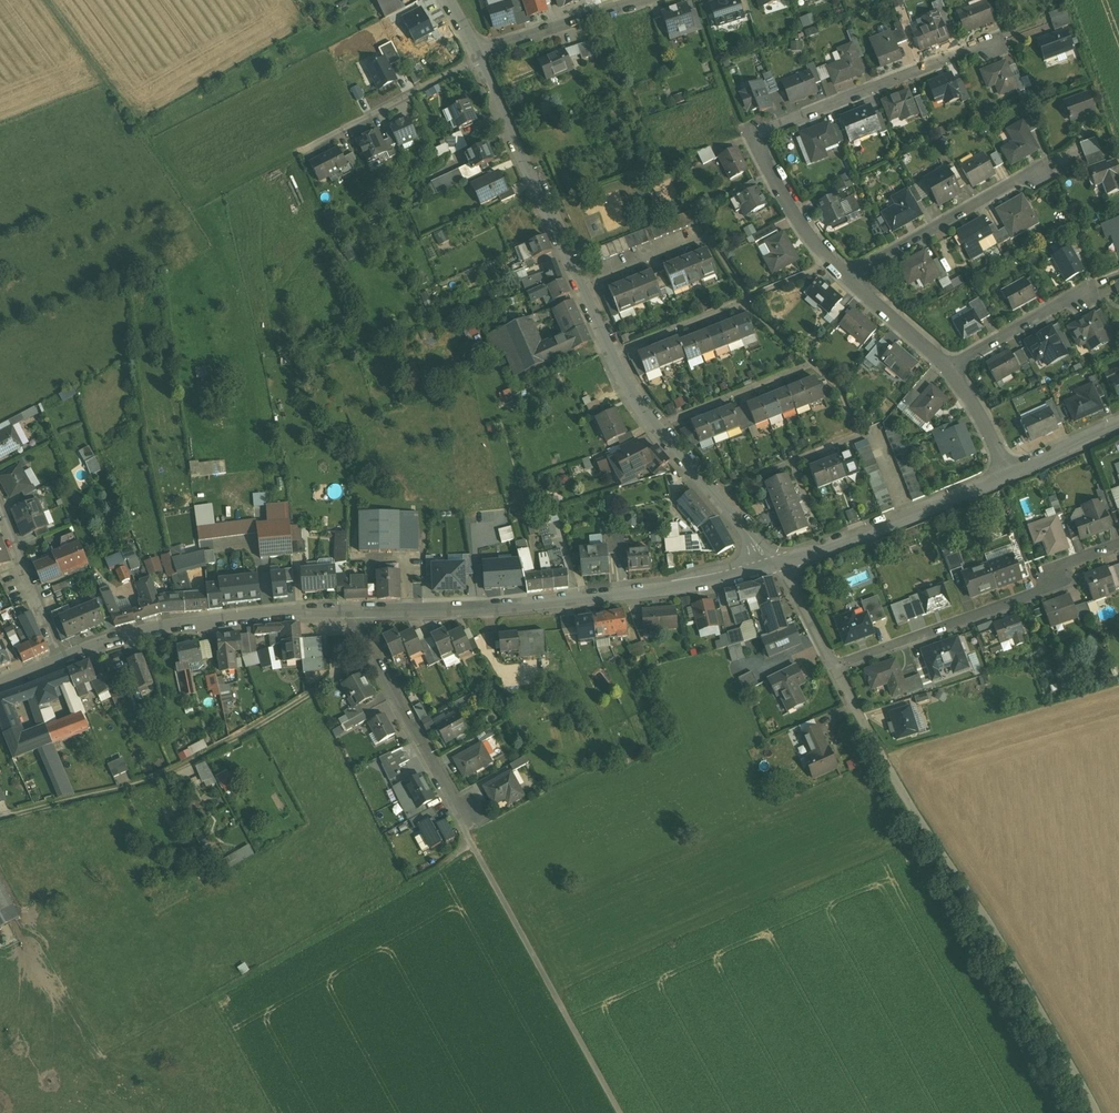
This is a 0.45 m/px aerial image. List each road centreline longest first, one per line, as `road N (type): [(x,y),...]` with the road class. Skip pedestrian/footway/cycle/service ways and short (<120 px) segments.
road 1 (residential): [(475,53),(634,396),(779,567)]
road 2 (unclassified): [(353,610),(620,1112)]
road 3 (residential): [(849,281),(810,237),(750,135),(999,38)]
road 4 (residential): [(779,567),(551,602),(353,610)]
road 5 (track): [(890,768),(1097,1112)]
road 6 (track): [(46,0),(193,203),(298,152)]
road 7 (residential): [(834,668),(1043,591),(1070,563),(1118,544)]
road 8 (residential): [(353,610),(162,626),(60,659)]
road 9 (residential): [(1008,474),(779,567)]
road 10 (residential): [(849,281),(1016,179),(1040,177)]
road 11 (residential): [(475,53),(648,0)]
road 12 (residential): [(60,659),(0,503)]
road 13 (residential): [(946,368),(1064,301),(1087,298)]
road 14 (residential): [(946,368),(849,281)]
road 15 (residential): [(1008,474),(946,368)]
road 16 (residential): [(1118,426),(1008,474)]

